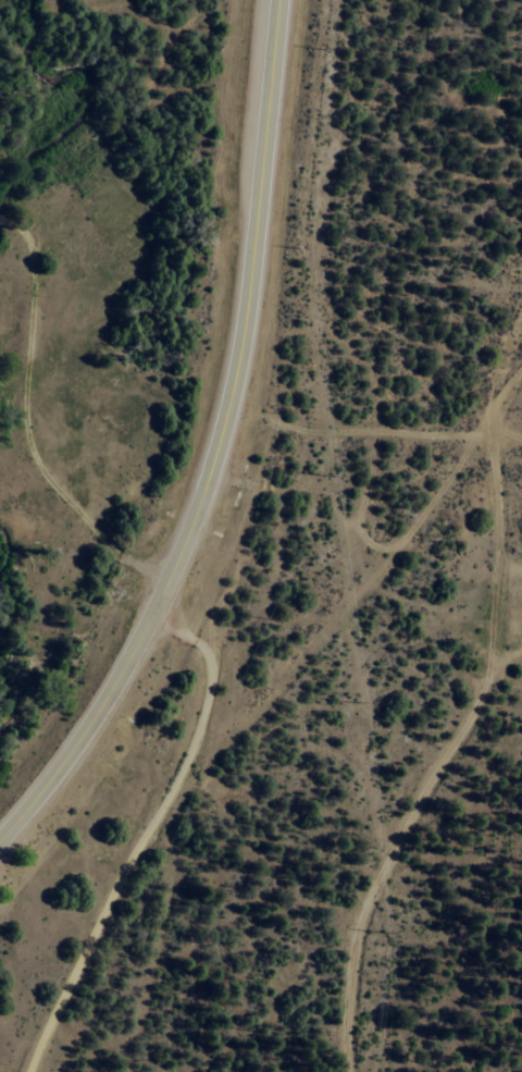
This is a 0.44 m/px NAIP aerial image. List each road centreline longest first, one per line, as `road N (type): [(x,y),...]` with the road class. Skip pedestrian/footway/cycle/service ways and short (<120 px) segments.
road 1 (primary): [(0,836),(96,711),(149,619),(221,440),(257,205),(276,0)]
road 2 (track): [(521,370),(487,423),(498,502),(498,619),(471,720),(375,878),(400,1011),(402,1071)]
road 3 (residential): [(22,1071),(62,941),(240,723),(257,654)]

